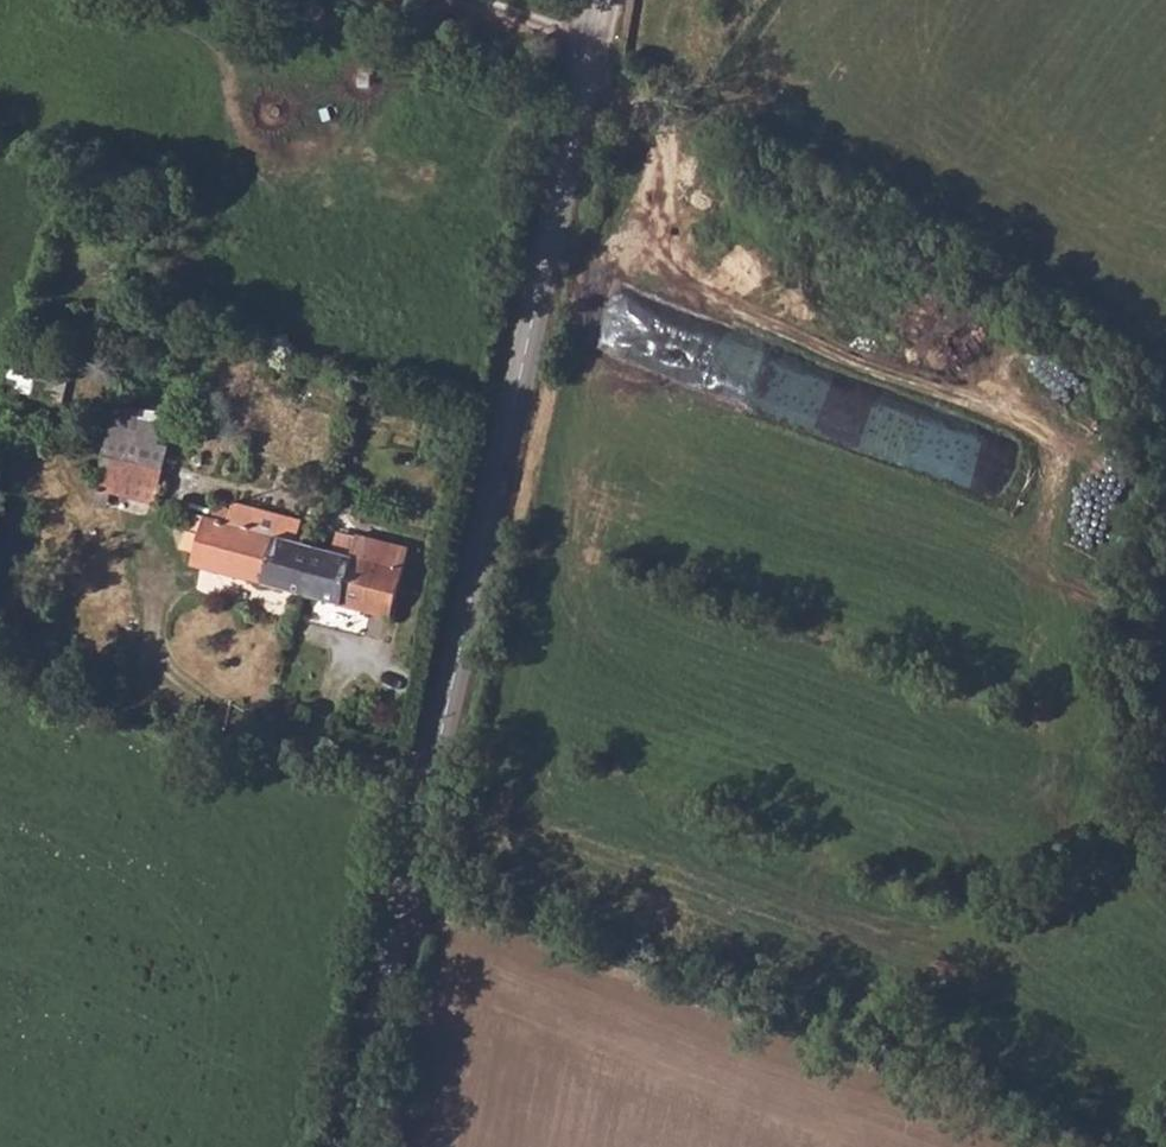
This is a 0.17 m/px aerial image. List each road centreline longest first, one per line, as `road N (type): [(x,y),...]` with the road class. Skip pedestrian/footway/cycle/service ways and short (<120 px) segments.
road 1 (tertiary): [(359,1146),(604,0)]
road 2 (track): [(594,45),(694,128),(1060,312),(1154,415),(1165,459)]
road 3 (track): [(412,886),(985,1099),(1072,1146)]
road 4 (track): [(1165,539),(1133,674),(1142,751),(1165,808)]

